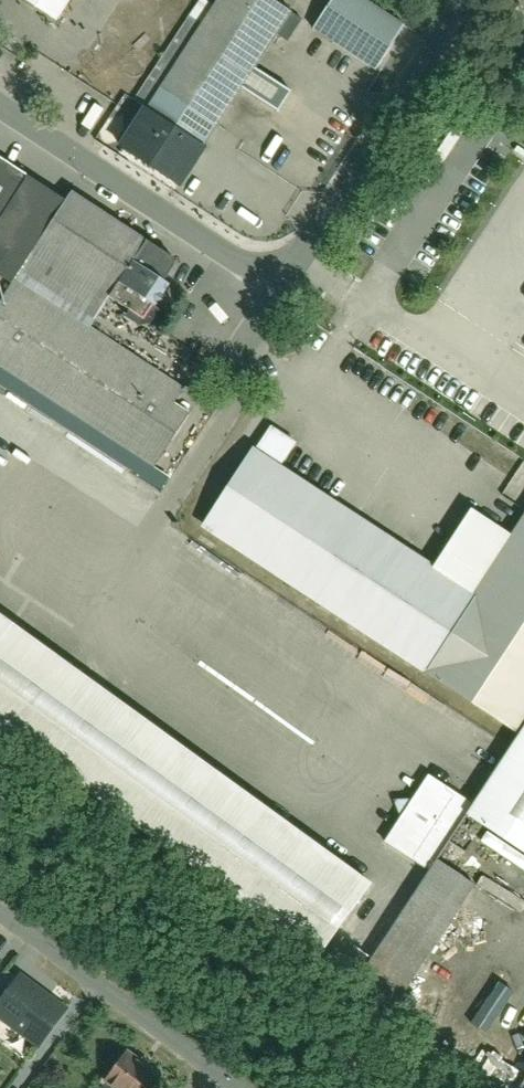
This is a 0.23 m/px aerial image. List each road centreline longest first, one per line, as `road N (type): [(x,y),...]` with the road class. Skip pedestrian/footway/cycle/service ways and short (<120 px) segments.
road 1 (residential): [(477,0),(325,240),(303,260),(276,268),(216,249),(0,111)]
road 2 (residential): [(244,1087),(0,909)]

